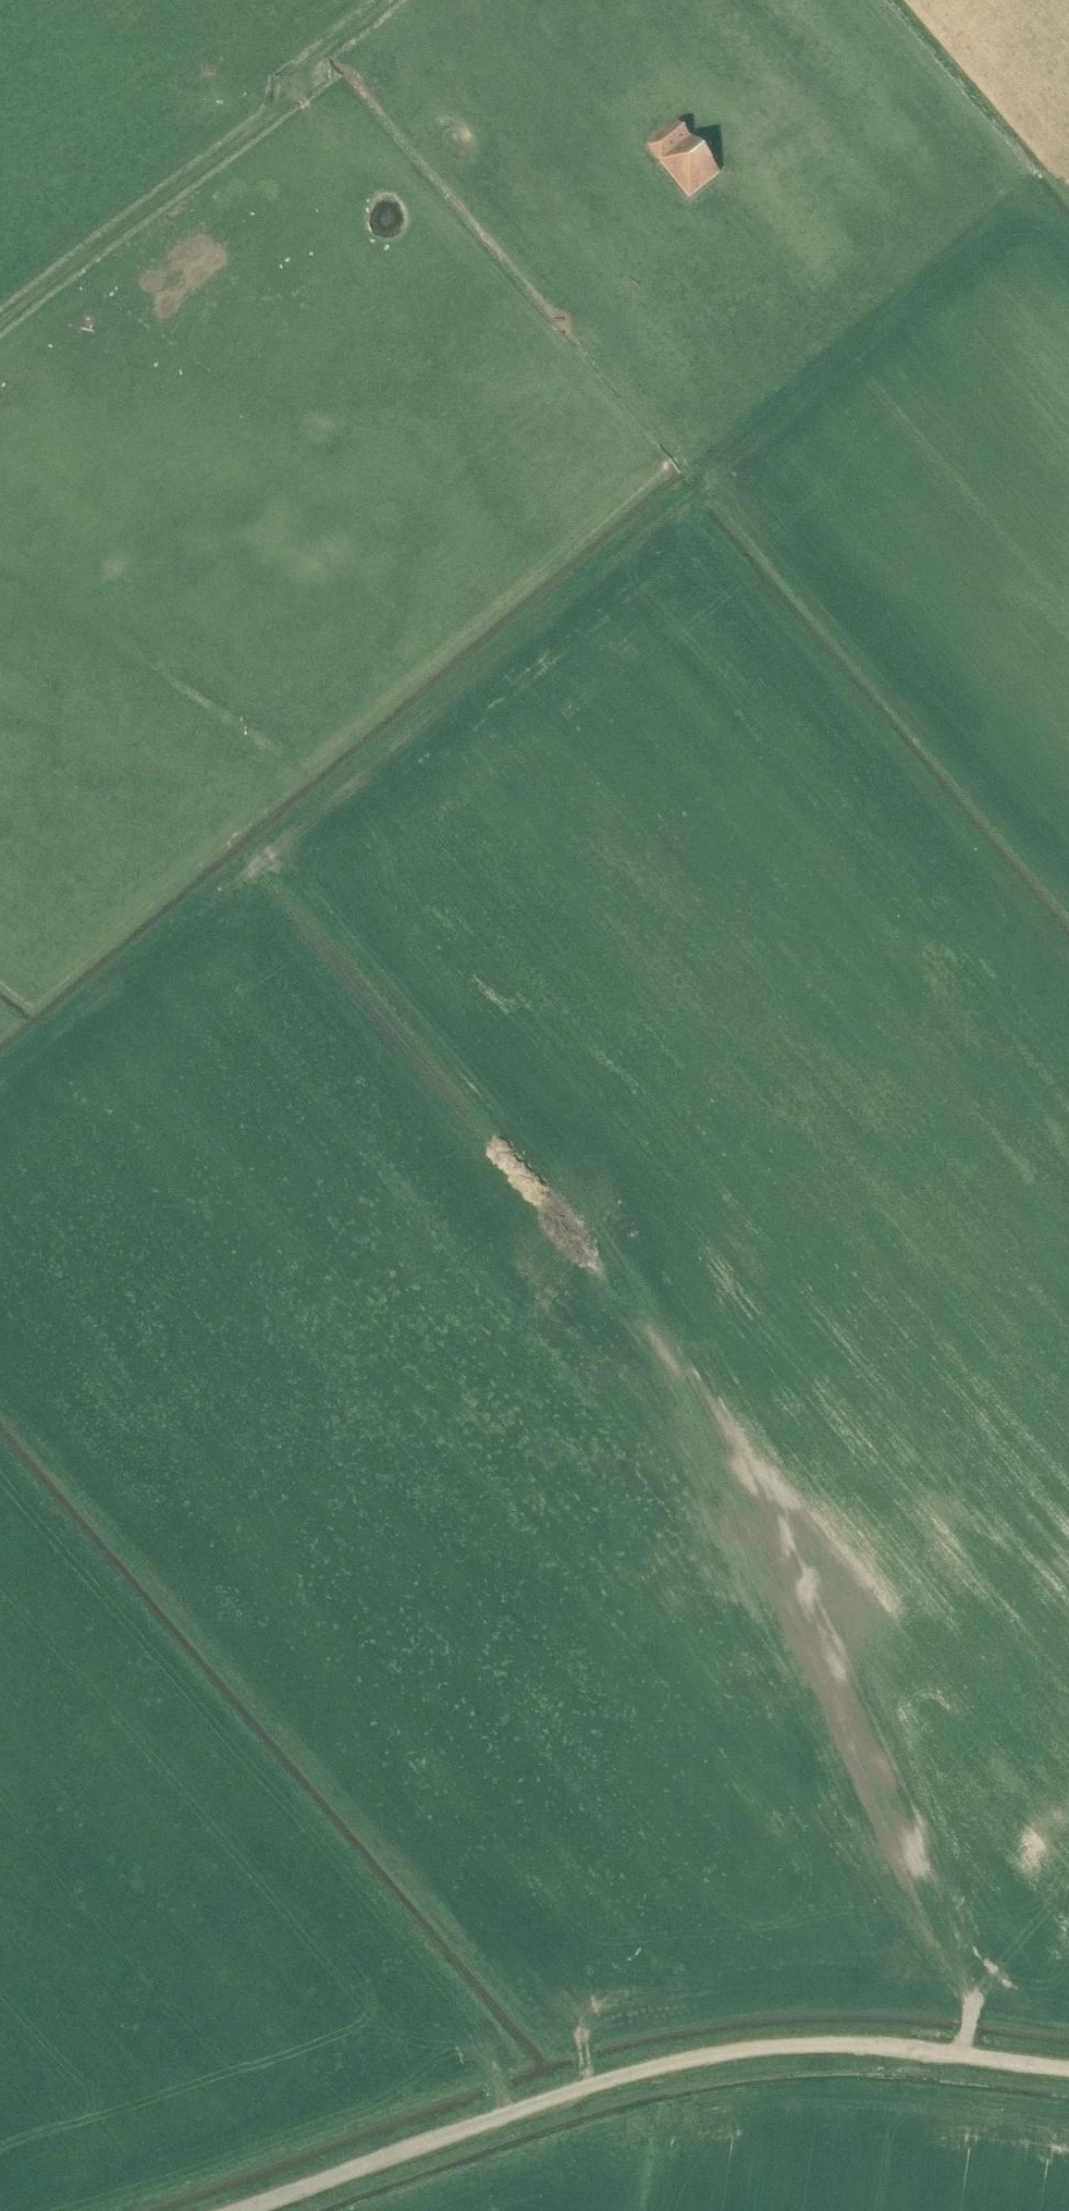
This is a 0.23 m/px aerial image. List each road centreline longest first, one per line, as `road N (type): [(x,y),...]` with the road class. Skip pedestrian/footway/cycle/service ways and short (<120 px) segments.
road 1 (unclassified): [(242,2210),(611,2078),(736,2051),(854,2045),(1068,2069)]

